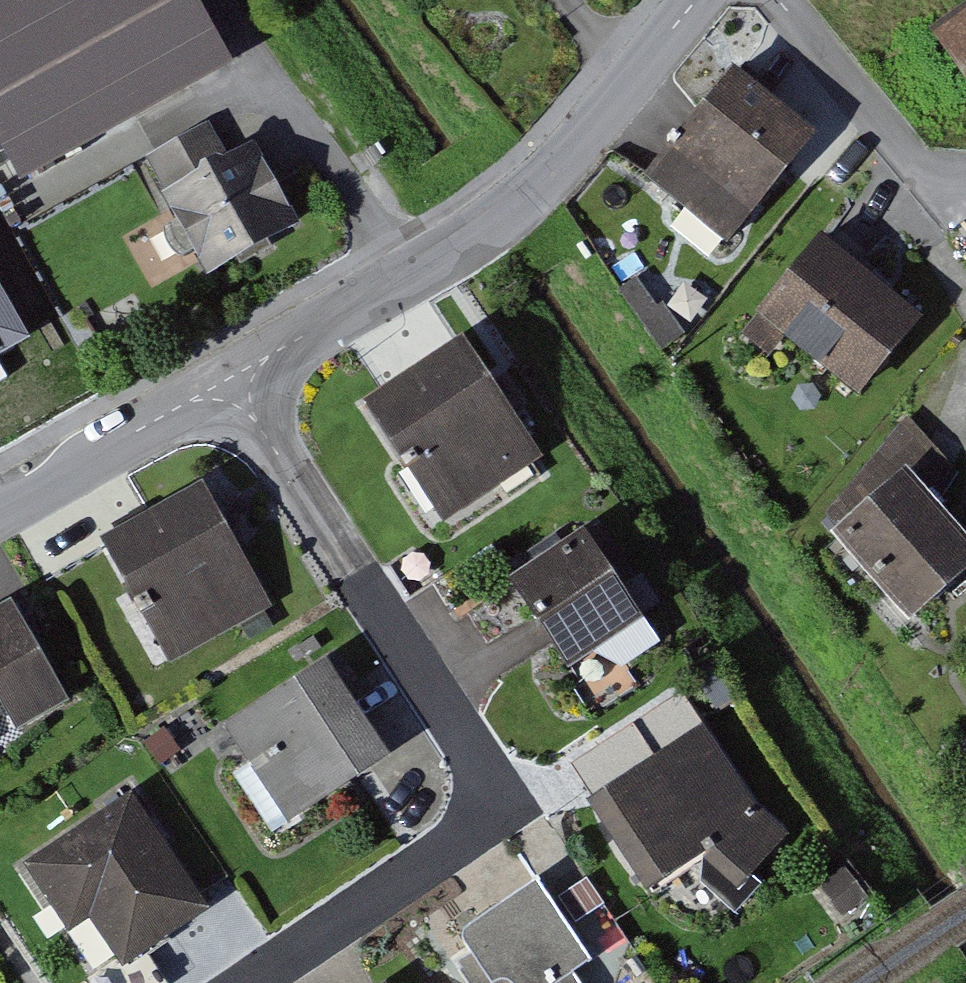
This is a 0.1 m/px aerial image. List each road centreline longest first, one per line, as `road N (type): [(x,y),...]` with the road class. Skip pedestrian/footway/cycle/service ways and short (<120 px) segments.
road 1 (residential): [(228,378),(484,772),(487,805),(472,832),(248,982)]
road 2 (residential): [(228,378),(455,254),(528,201),(599,129),(699,0)]
road 3 (residential): [(778,0),(909,162),(933,184),(965,186)]
road 4 (residential): [(0,508),(228,378)]

